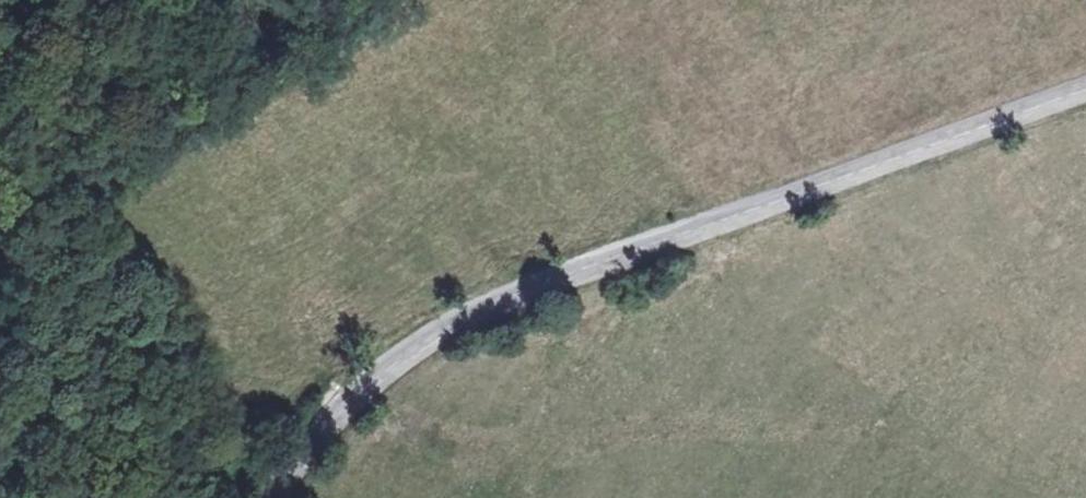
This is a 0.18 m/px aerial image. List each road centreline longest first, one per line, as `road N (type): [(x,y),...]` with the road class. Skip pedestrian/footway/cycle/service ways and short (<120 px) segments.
road 1 (tertiary): [(273,497),(359,390),(467,317),(1085,91)]

